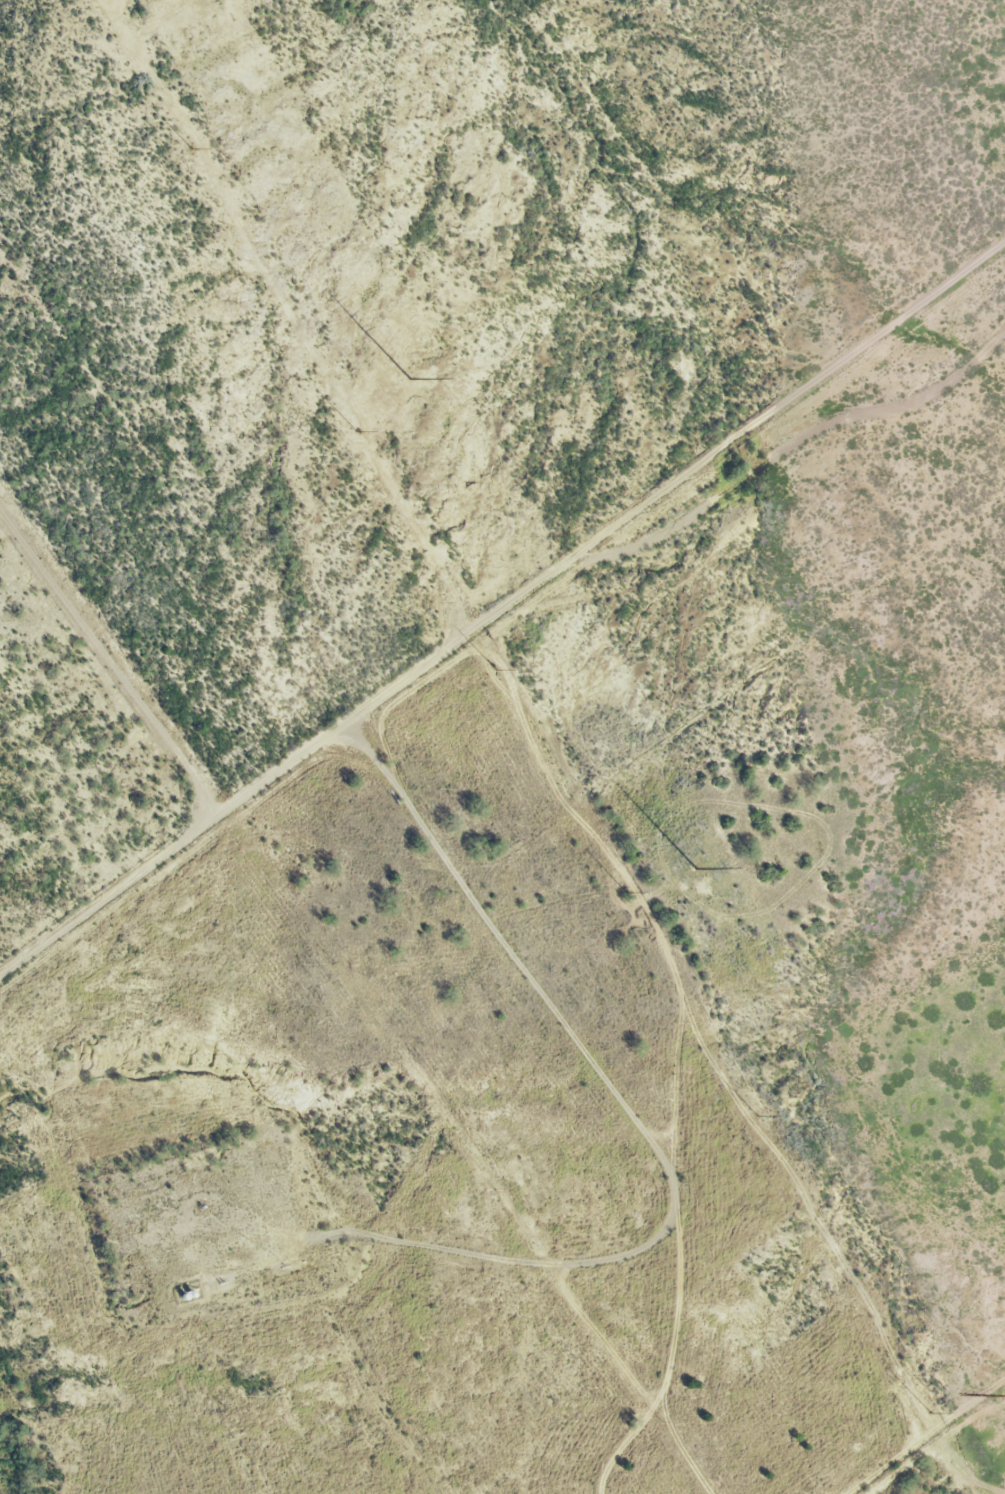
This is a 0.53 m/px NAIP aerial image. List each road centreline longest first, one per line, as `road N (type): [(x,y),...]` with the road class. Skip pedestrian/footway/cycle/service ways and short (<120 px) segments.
road 1 (residential): [(0,1006),(499,626),(662,563),(781,472),(1004,364)]

